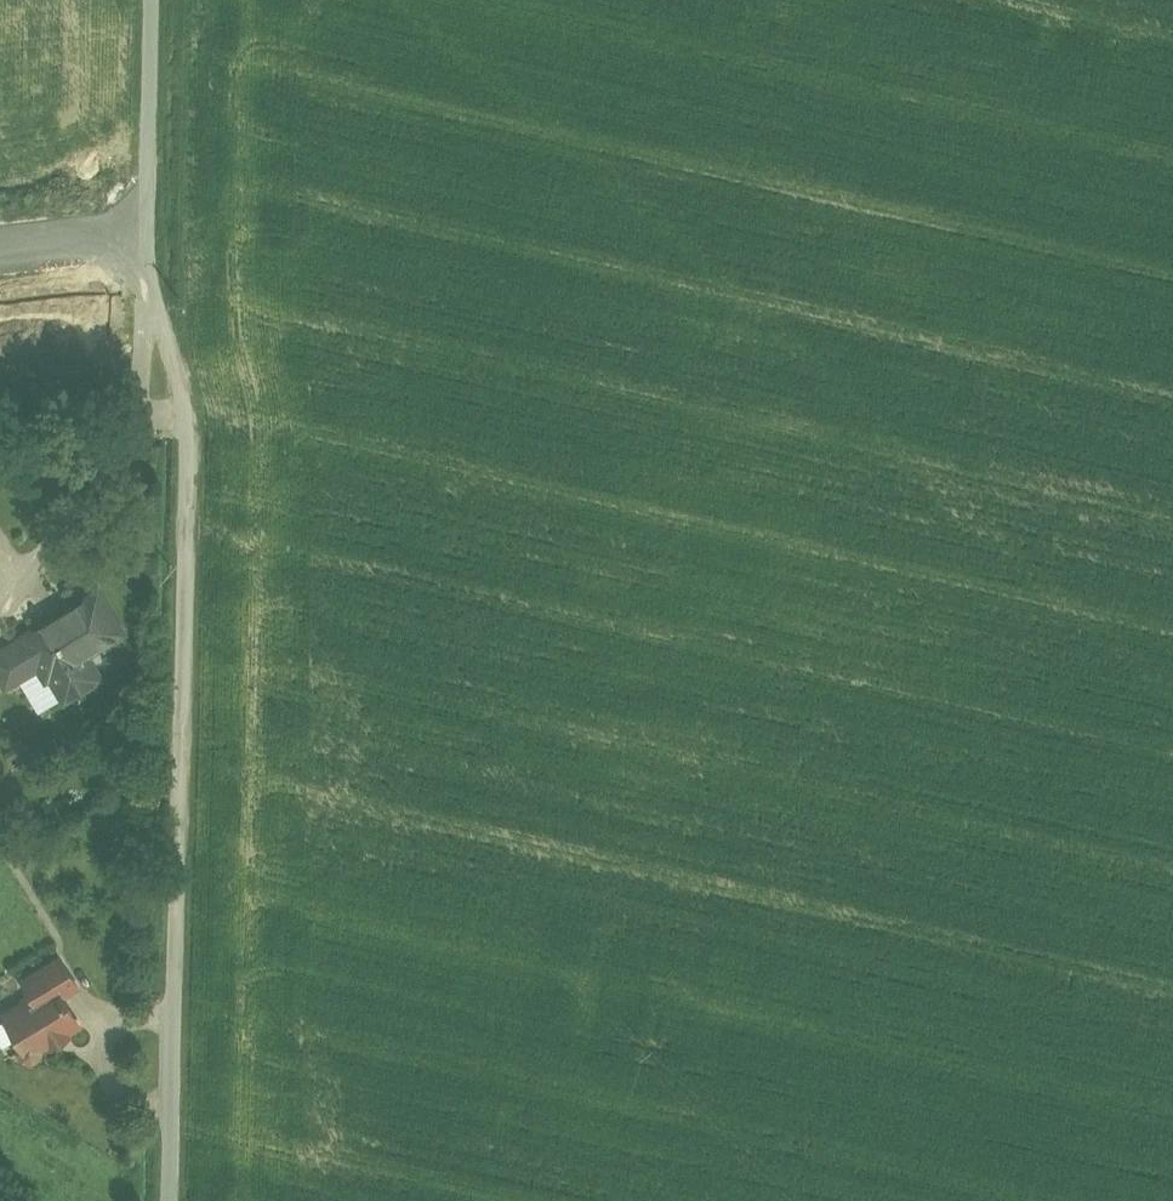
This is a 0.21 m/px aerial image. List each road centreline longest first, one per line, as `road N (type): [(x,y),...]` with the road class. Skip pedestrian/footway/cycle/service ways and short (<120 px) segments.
road 1 (residential): [(163,0),(130,1200)]

